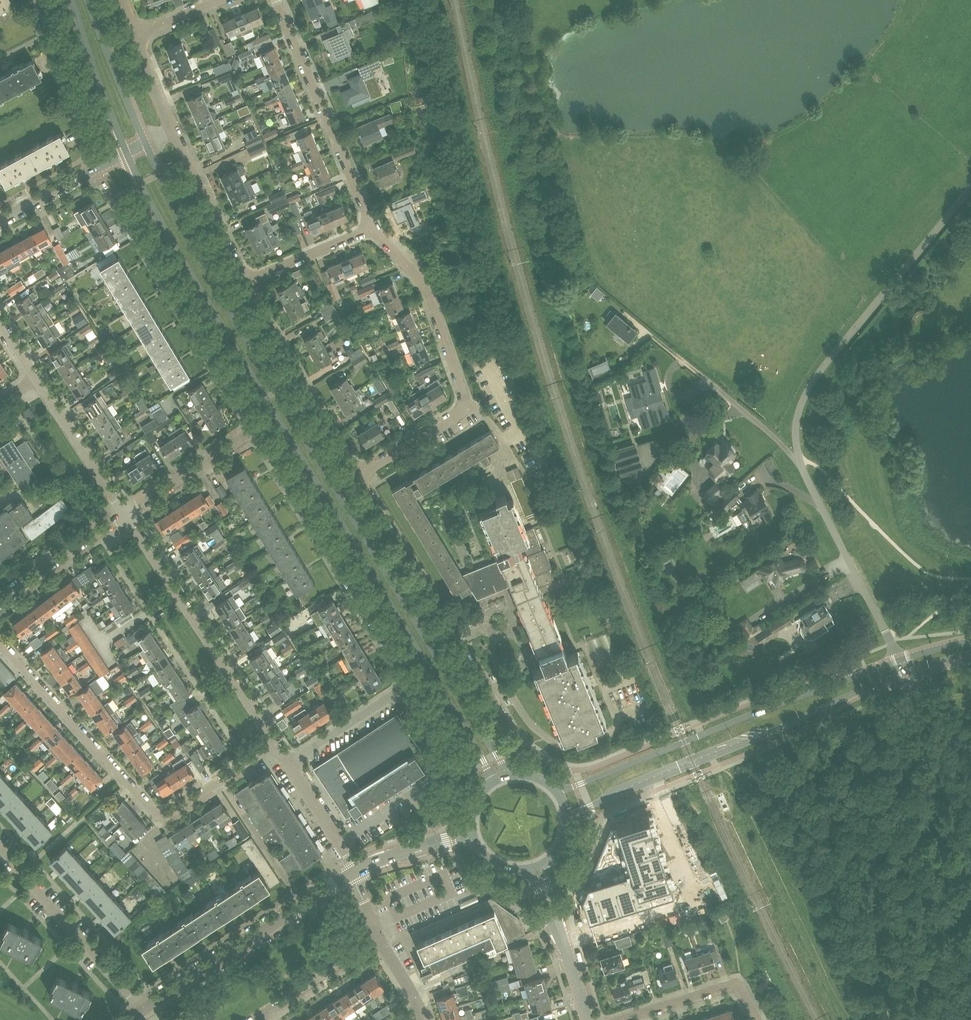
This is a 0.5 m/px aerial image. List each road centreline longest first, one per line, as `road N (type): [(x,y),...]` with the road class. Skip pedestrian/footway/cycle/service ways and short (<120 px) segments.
road 1 (tertiary): [(127,152),(482,756),(487,786)]
road 2 (tertiary): [(493,749),(266,374),(145,144)]
road 3 (residential): [(257,430),(406,680),(406,688),(289,764)]
road 4 (residential): [(277,745),(158,819),(0,642)]
road 5 (tertiary): [(567,818),(906,674)]
road 6 (tertiary): [(899,660),(556,791)]
road 7 (residential): [(358,477),(467,406),(427,289),(372,227)]
road 8 (residential): [(800,459),(797,419),(815,378),(970,190)]
road 9 (residential): [(493,749),(487,692),(358,477)]
road 10 (residential): [(99,167),(257,430)]
road 11 (residential): [(277,745),(126,514)]
road 12 (tertiary): [(146,1008),(354,872)]
road 13 (residential): [(372,227),(277,0)]
road 14 (residential): [(358,477),(247,282)]
road 15 (residential): [(899,660),(800,459)]
road 16 (residential): [(146,1008),(0,849)]
road 17 (residential): [(800,459),(643,327)]
road 18 (residential): [(35,0),(99,167)]
road 19 (residential): [(970,832),(906,674)]
road 20 (residential): [(247,282),(174,131)]
road 21 (residential): [(126,514),(35,379)]
road 22 (tertiary): [(73,0),(127,152)]
road 23 (tertiary): [(588,1019),(536,867)]
road 24 (residential): [(126,514),(257,430)]
road 25 (tertiary): [(145,144),(88,0)]
road 26 (residential): [(0,603),(126,514)]
road 27 (residential): [(255,1019),(380,940)]
road 28 (residential): [(247,282),(372,227)]
road 29 (unclassified): [(354,872),(289,764)]
road 30 (tertiary): [(354,872),(471,832)]

